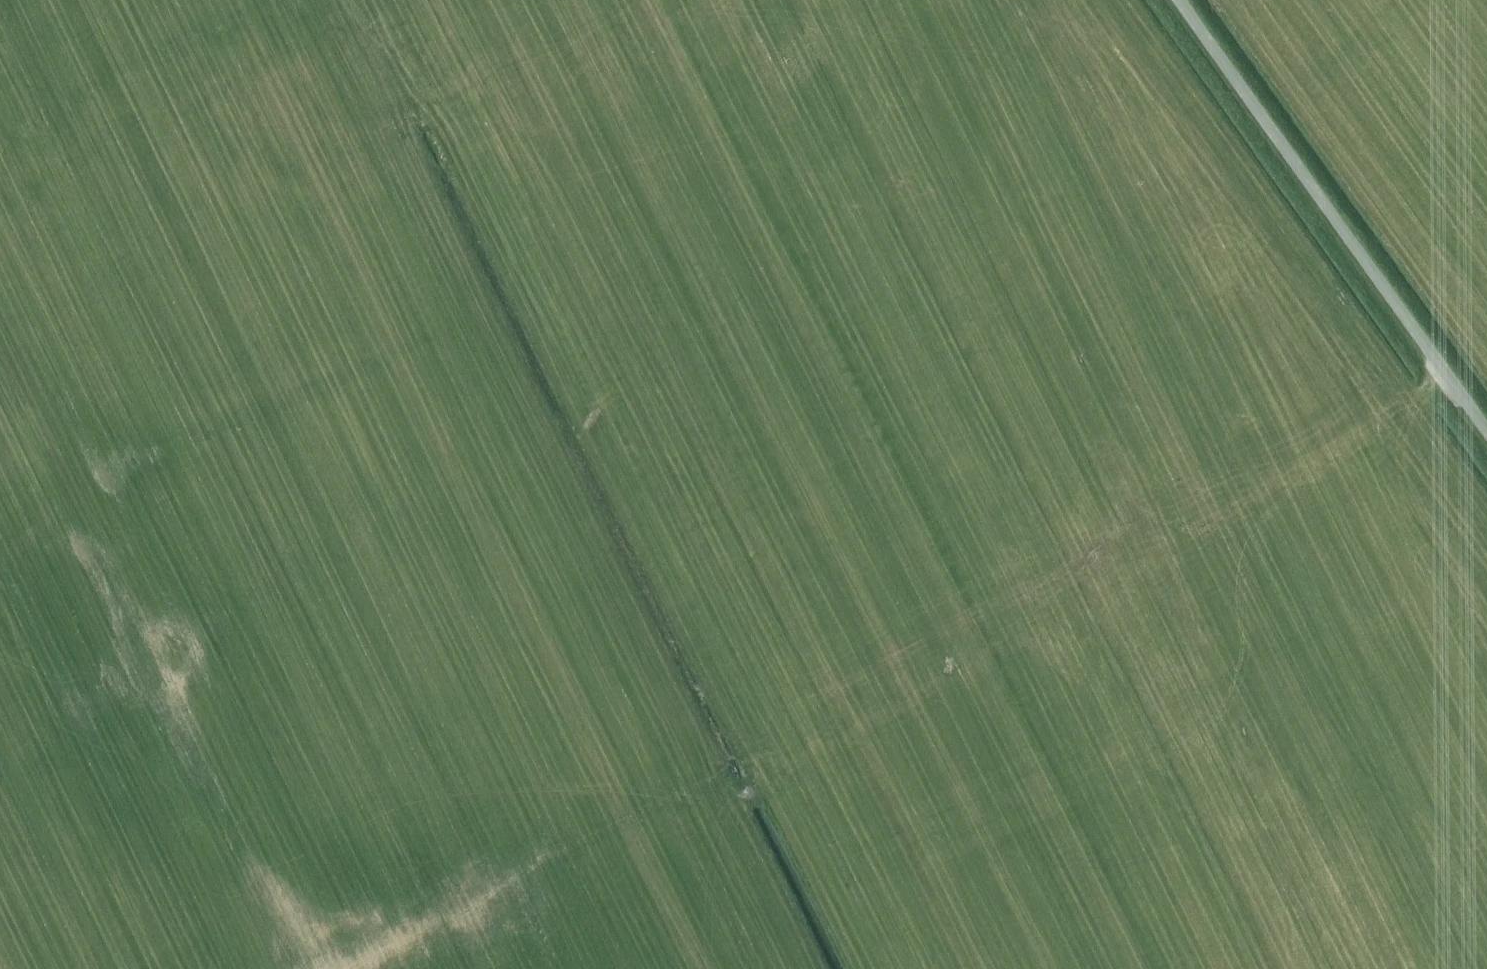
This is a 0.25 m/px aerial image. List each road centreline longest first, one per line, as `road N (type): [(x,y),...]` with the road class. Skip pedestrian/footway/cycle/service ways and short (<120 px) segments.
road 1 (unclassified): [(1486,426),(1182,0)]
road 2 (track): [(635,0),(423,119),(374,140),(317,141)]

